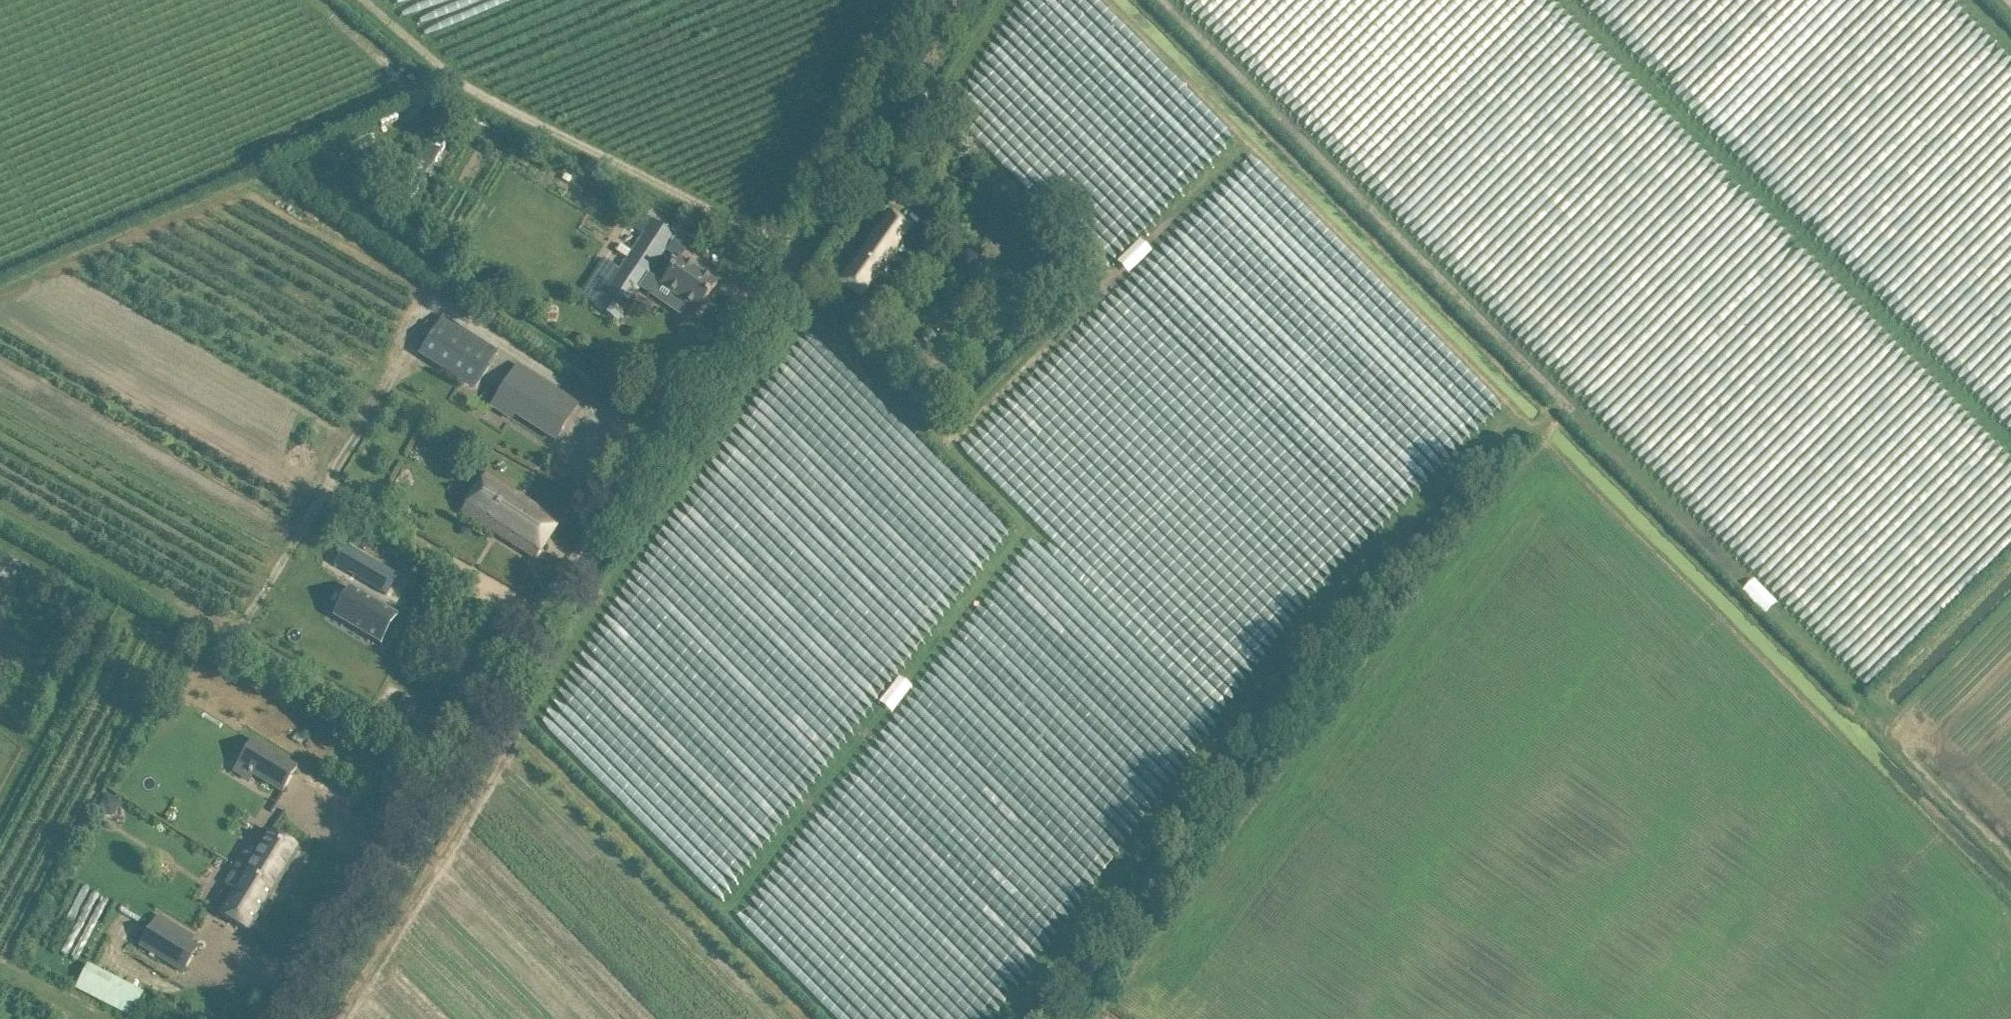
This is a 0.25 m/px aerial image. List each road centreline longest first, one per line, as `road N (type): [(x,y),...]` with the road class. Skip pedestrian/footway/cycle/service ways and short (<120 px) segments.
road 1 (unclassified): [(307,1018),(962,0)]

